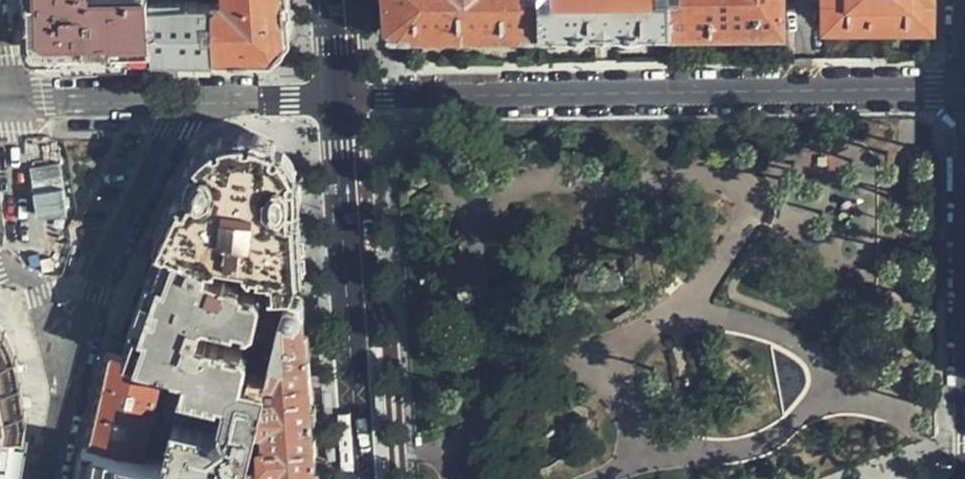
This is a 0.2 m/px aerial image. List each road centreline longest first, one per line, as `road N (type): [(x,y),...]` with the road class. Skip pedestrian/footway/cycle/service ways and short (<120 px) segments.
road 1 (residential): [(964,91),(334,97)]
road 2 (residential): [(72,357),(183,100)]
road 3 (residential): [(34,283),(3,101)]
road 4 (residential): [(3,101),(183,100)]
road 5 (residential): [(183,100),(334,97)]
road 6 (residential): [(52,478),(72,357)]

